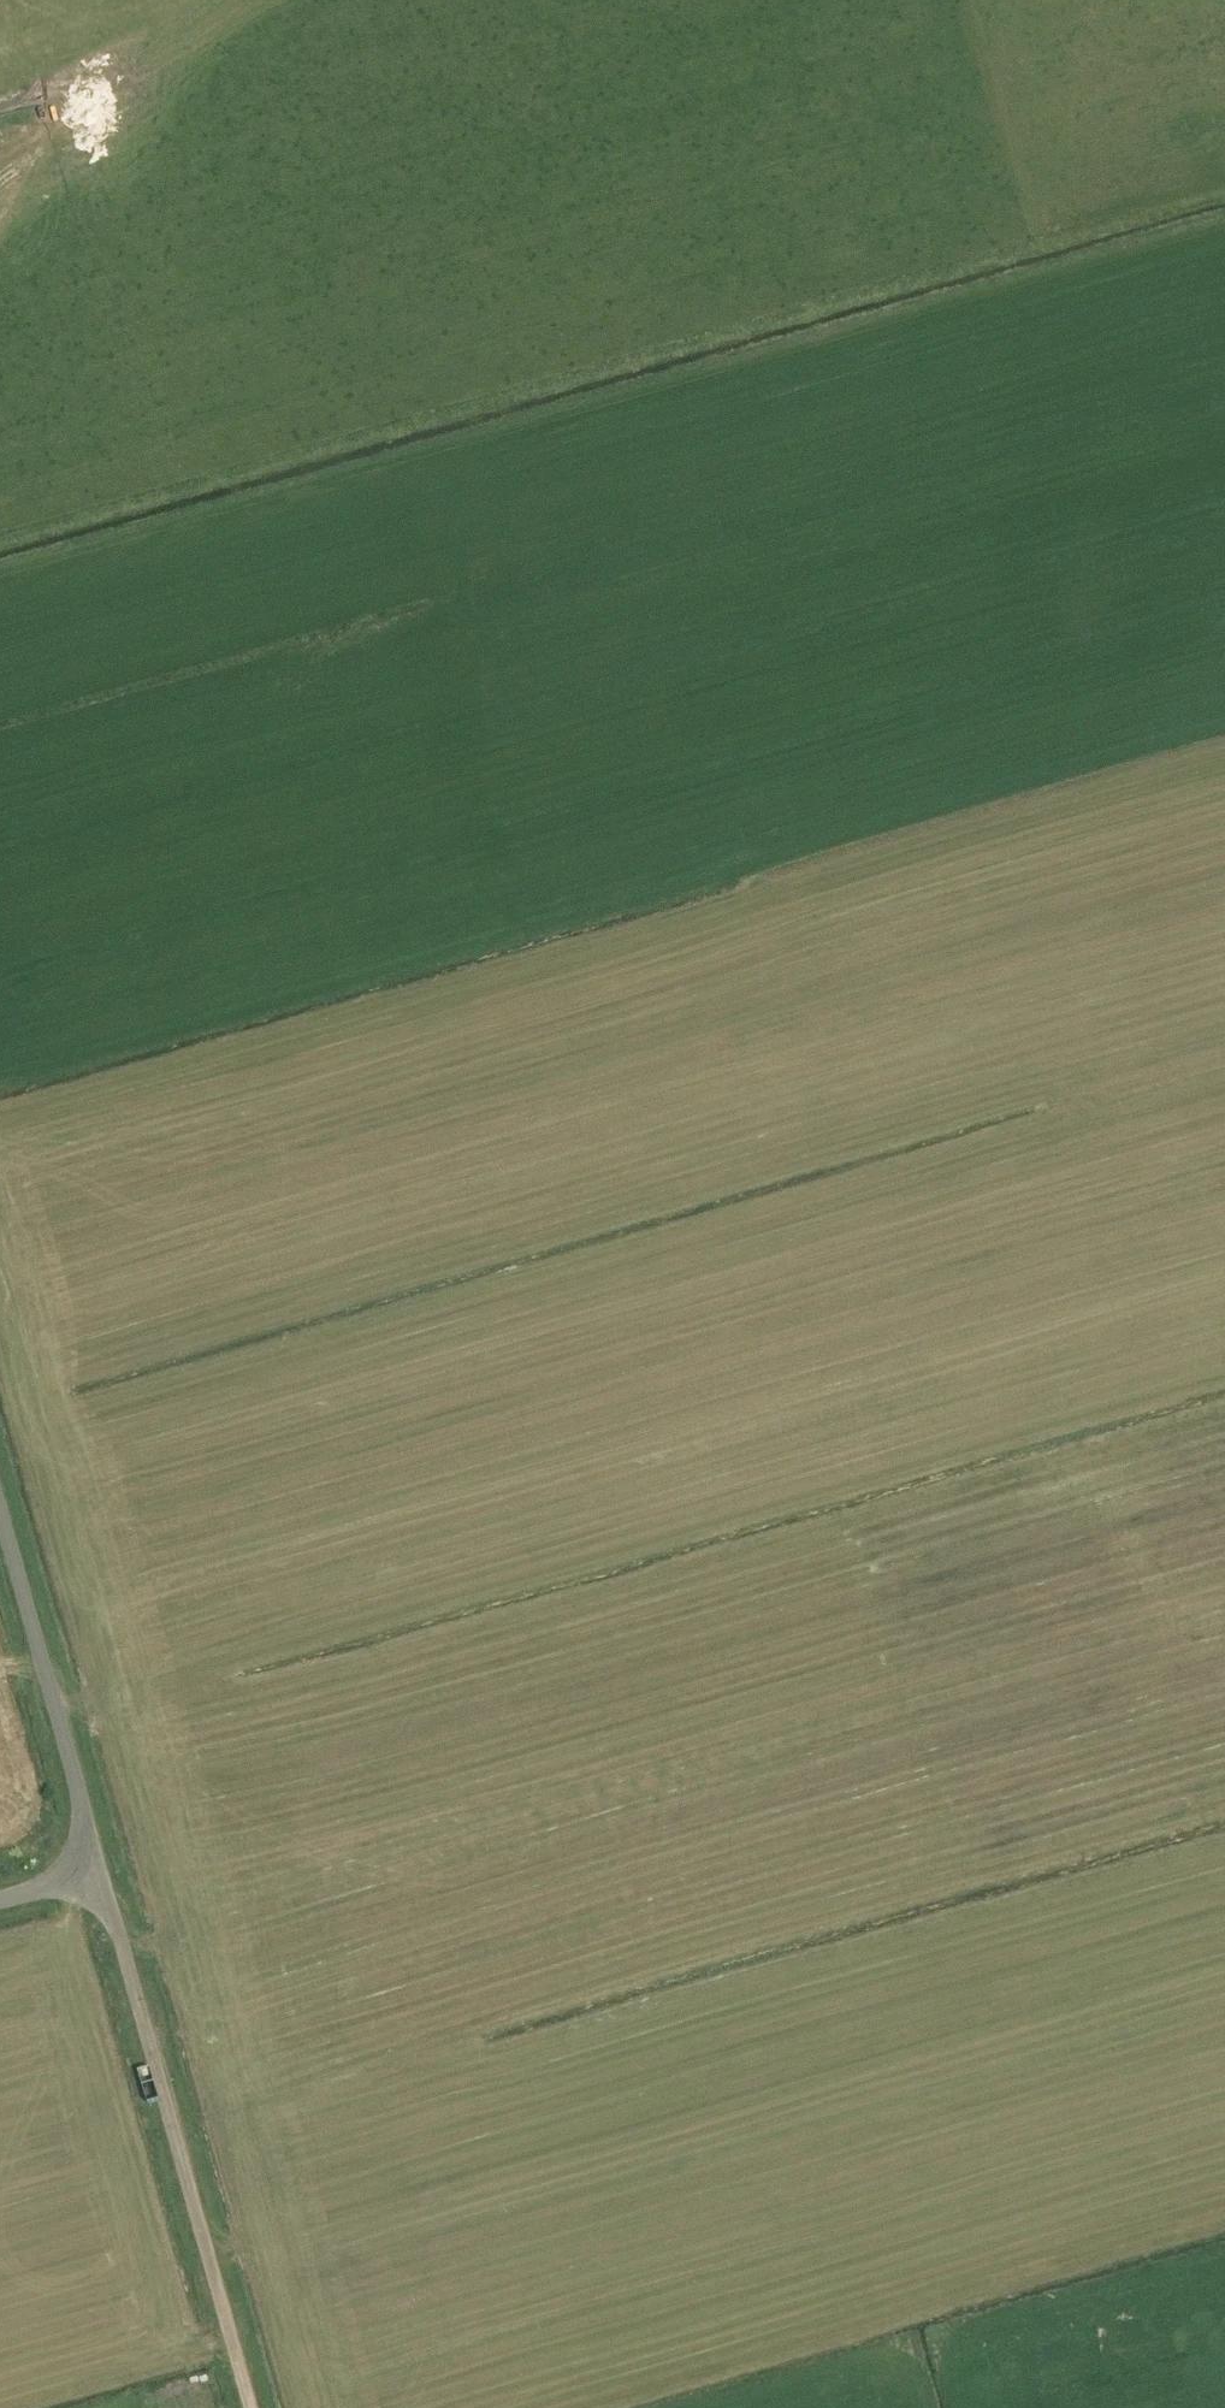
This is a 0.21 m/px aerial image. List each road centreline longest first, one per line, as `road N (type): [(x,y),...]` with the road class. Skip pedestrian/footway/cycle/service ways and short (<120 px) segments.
road 1 (unclassified): [(250,2407),(101,1874)]
road 2 (unclassified): [(101,1874),(0,1512)]

